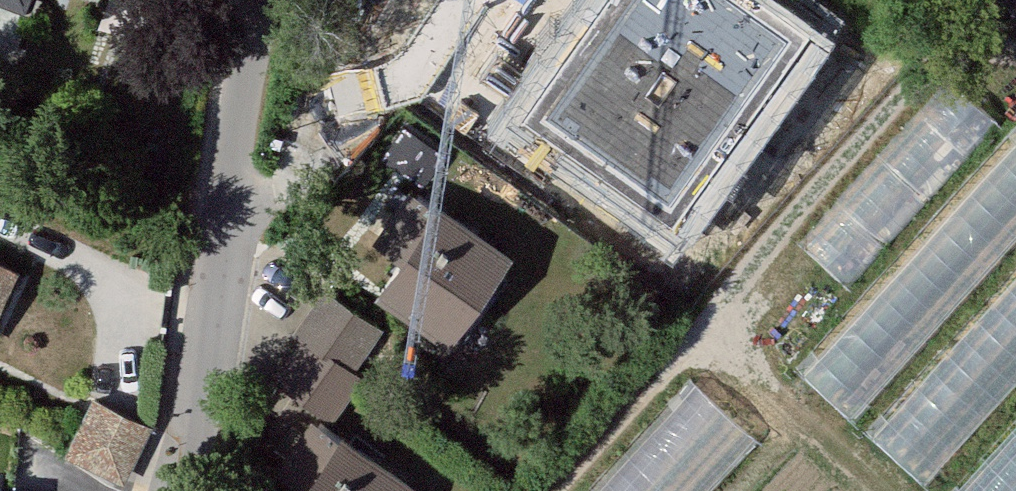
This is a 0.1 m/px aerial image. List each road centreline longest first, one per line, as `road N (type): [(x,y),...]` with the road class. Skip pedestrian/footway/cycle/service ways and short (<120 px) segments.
road 1 (track): [(552,490),(907,87),(959,54),(1015,58)]
road 2 (tertiary): [(173,490),(254,0)]

